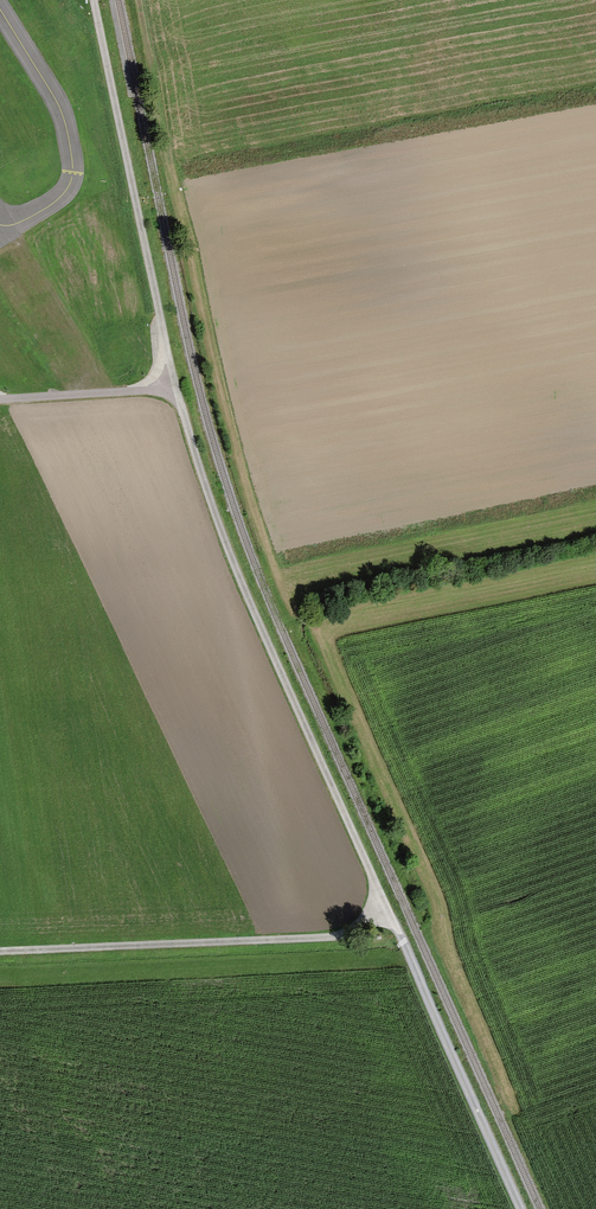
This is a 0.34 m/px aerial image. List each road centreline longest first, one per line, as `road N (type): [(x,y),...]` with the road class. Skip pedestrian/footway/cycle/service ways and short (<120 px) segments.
road 1 (track): [(400,935),(209,502),(176,389),(95,0)]
road 2 (track): [(523,1208),(400,935),(0,953)]
road 3 (track): [(176,389),(0,399)]

